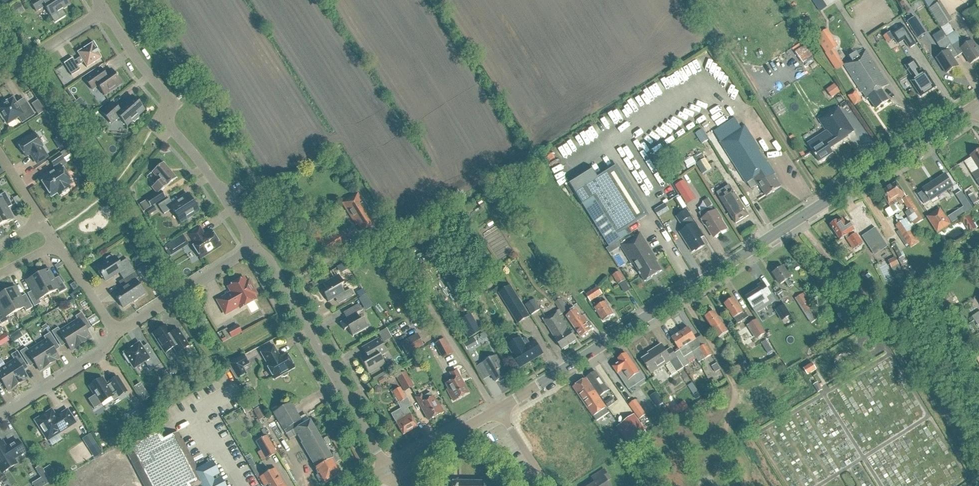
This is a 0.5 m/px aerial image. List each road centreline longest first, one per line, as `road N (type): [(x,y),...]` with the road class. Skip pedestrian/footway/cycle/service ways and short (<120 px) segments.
road 1 (primary): [(498,410),(976,106)]
road 2 (residential): [(387,471),(255,247)]
road 3 (residential): [(498,410),(391,248),(372,243),(329,258)]
road 4 (track): [(825,202),(693,0)]
road 5 (residential): [(224,198),(163,122),(172,103),(105,10)]
road 6 (residential): [(116,335),(255,247)]
road 7 (residential): [(0,418),(104,352),(116,335)]
road 8 (primary): [(387,471),(498,410)]
road 9 (residential): [(0,76),(105,10)]

